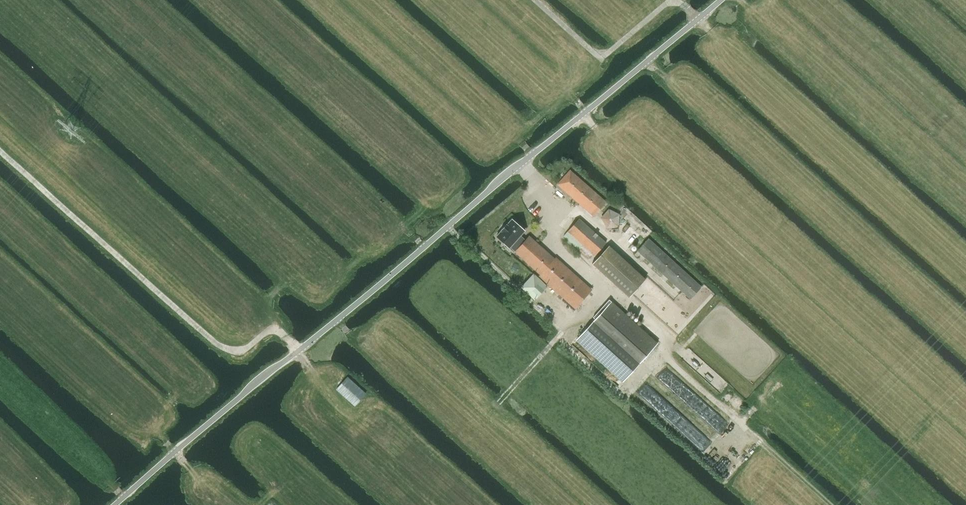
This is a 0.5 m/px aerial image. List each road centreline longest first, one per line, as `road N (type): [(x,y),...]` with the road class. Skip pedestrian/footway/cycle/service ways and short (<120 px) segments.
road 1 (unclassified): [(114,504),(717,0)]
road 2 (track): [(297,347),(275,329),(243,352),(220,347),(0,149)]
road 3 (track): [(695,19),(680,1),(668,2),(598,57),(534,0)]

